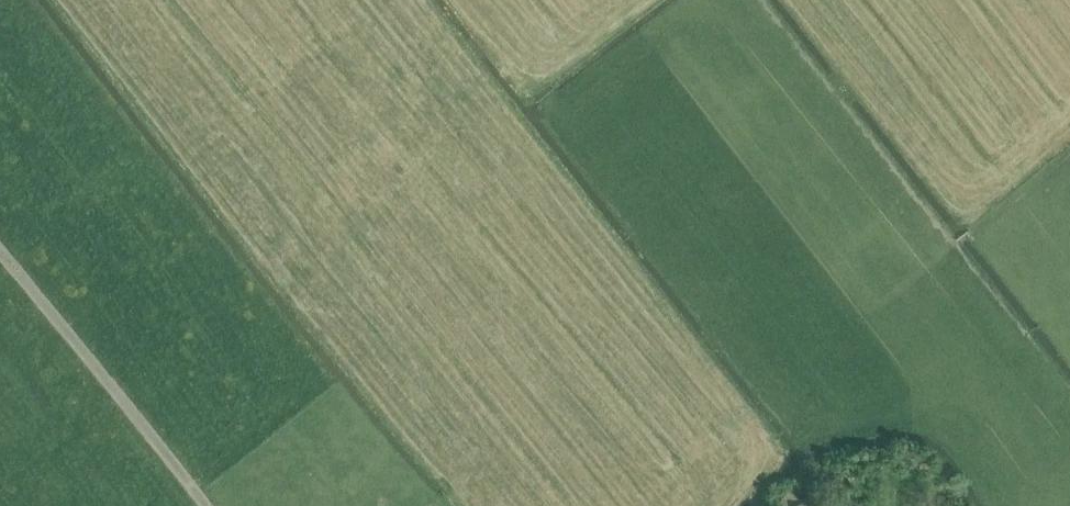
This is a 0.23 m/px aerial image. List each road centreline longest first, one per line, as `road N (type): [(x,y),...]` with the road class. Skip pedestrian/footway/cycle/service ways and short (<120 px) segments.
road 1 (track): [(202,505),(0,255)]

